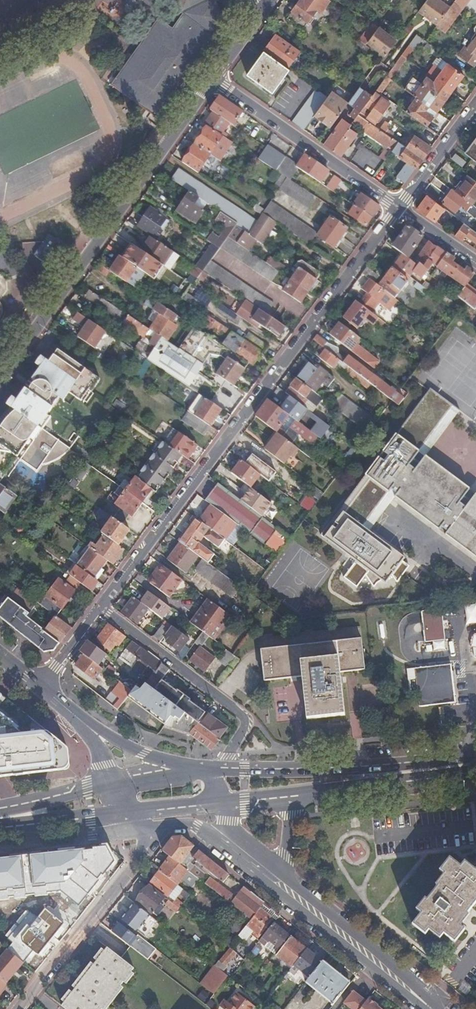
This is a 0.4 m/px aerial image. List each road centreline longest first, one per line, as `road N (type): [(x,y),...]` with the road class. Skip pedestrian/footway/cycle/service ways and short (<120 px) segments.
road 1 (residential): [(399,207),(100,608)]
road 2 (residential): [(0,379),(211,77)]
road 3 (primary): [(475,758),(304,773),(214,771)]
road 4 (residential): [(214,771),(245,718),(100,608)]
road 5 (residential): [(399,207),(211,77)]
road 6 (secondary): [(430,1008),(273,873)]
road 7 (residential): [(151,829),(142,853),(33,991)]
road 8 (primary): [(292,793),(475,769)]
road 9 (residential): [(0,850),(134,832)]
road 10 (primary): [(1,818),(123,809)]
road 11 (residential): [(471,111),(399,207)]

